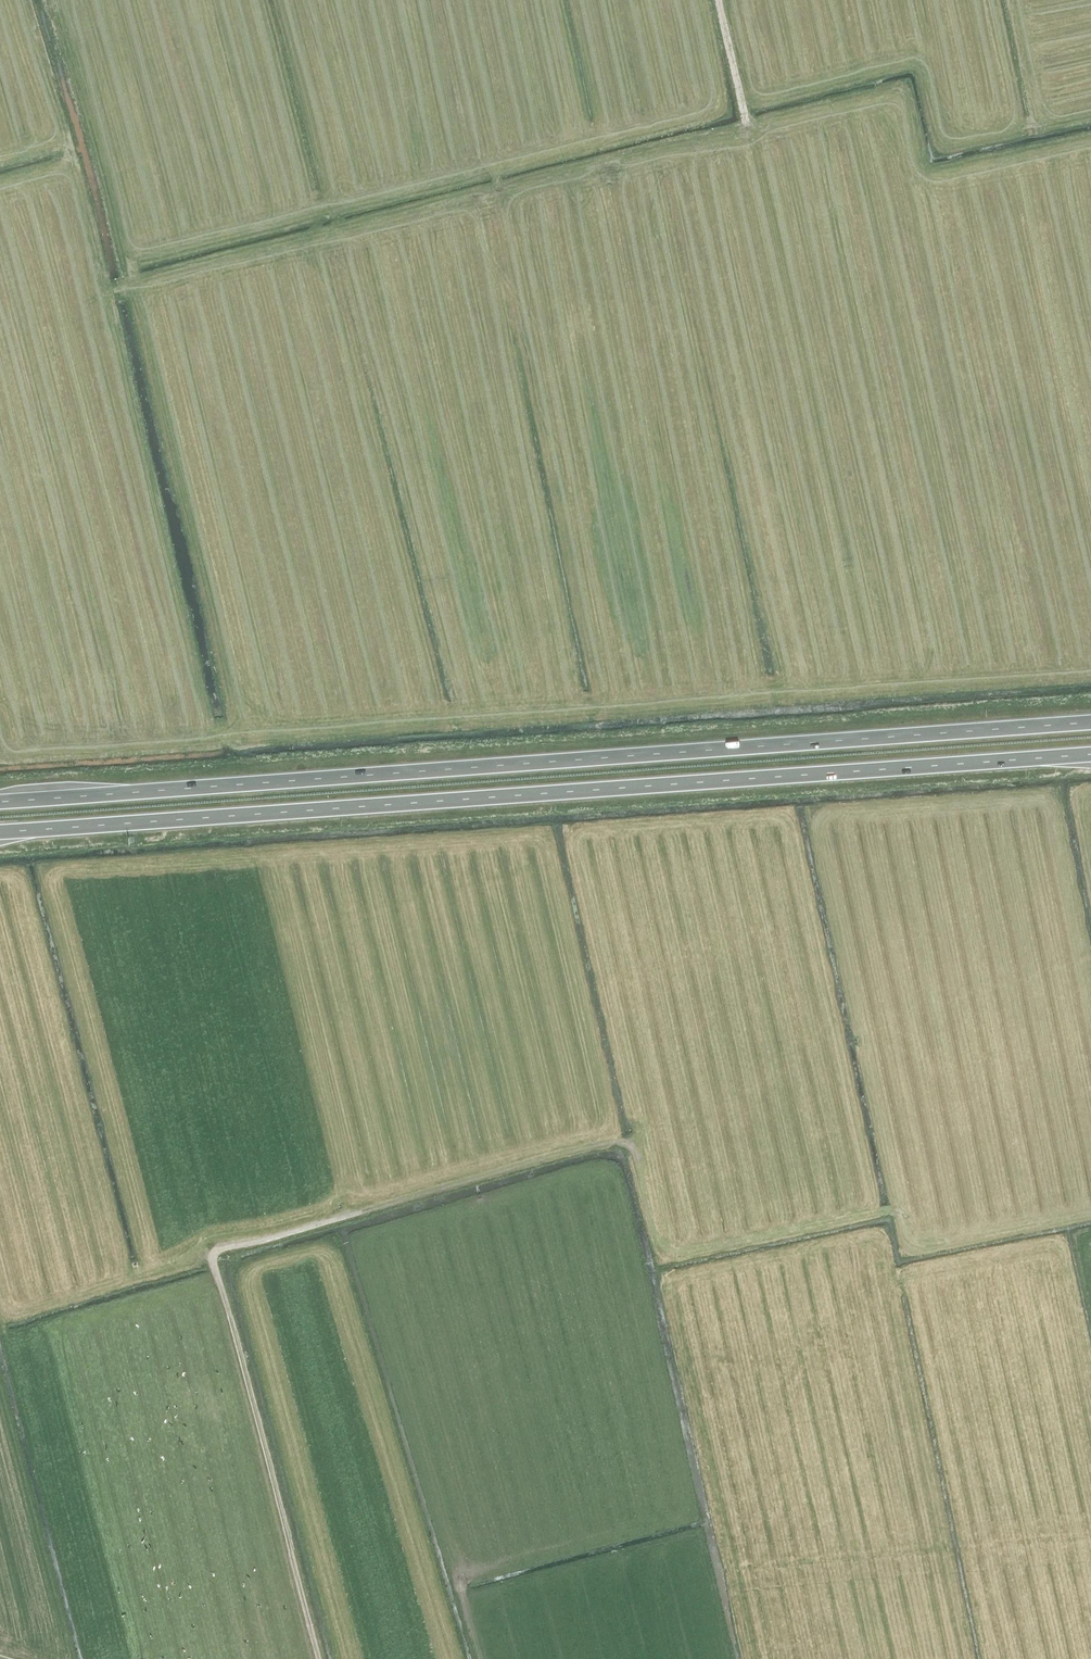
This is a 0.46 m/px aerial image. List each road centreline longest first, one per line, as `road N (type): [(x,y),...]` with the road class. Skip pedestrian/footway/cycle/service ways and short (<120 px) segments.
road 1 (trunk): [(0,833),(1090,754)]
road 2 (trunk): [(1090,723),(0,802)]
road 3 (track): [(319,1658),(216,1253),(509,1167),(626,1144)]

